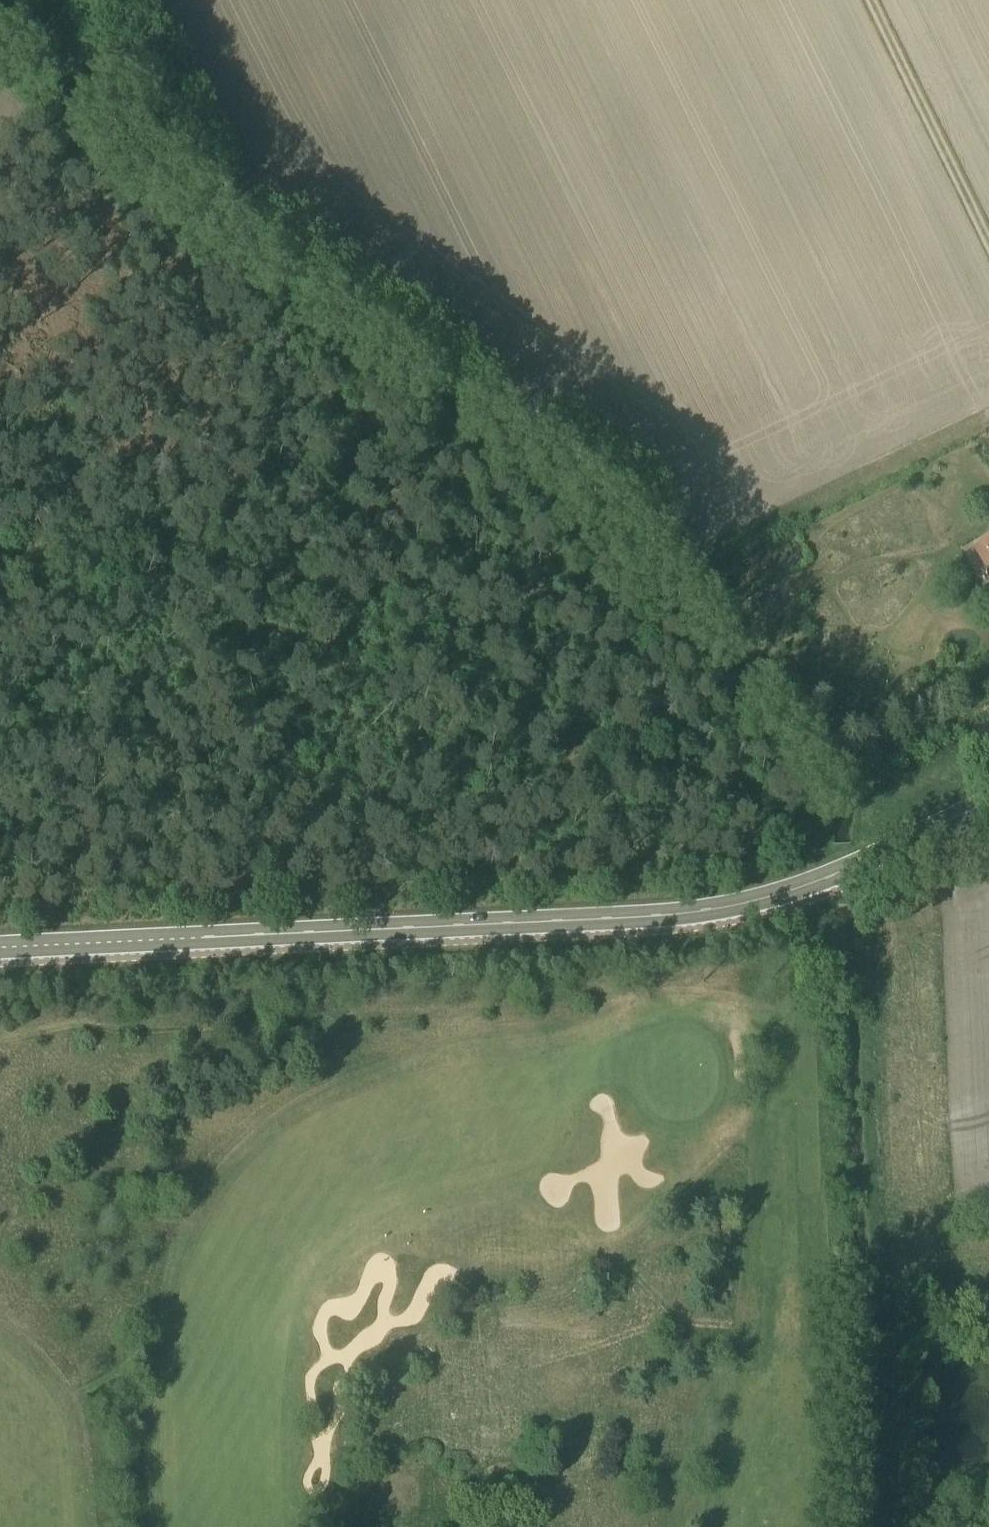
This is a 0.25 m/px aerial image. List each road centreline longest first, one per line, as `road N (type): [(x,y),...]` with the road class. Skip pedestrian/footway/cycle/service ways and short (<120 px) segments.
road 1 (secondary): [(0,948),(711,910),(822,880),(988,801)]
road 2 (track): [(871,0),(988,241)]

